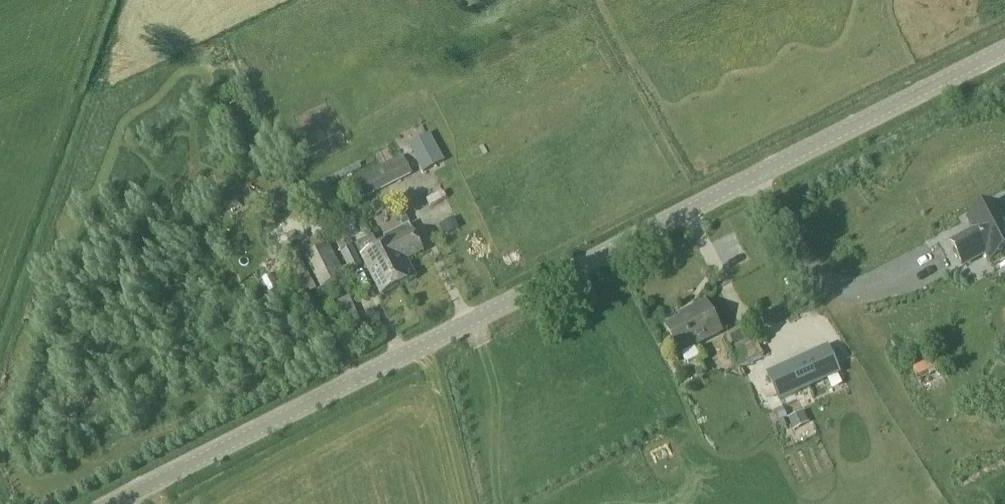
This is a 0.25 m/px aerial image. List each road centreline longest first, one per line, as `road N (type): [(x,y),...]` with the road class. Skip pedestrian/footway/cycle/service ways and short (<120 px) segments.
road 1 (tertiary): [(114,503),(1004,50)]

